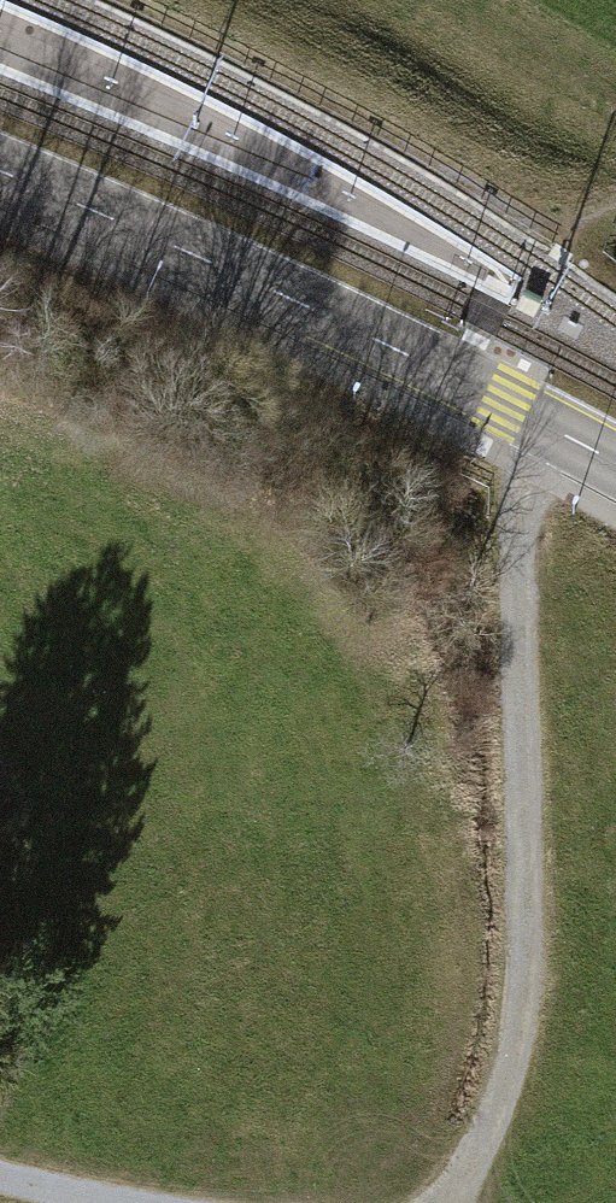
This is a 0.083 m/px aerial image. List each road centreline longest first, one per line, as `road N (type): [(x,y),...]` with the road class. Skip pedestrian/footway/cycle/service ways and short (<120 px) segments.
road 1 (residential): [(454,1202),(493,1148),(521,1009),(514,718),(520,481),(542,426)]
road 2 (secondary): [(542,426),(325,314),(0,174)]

